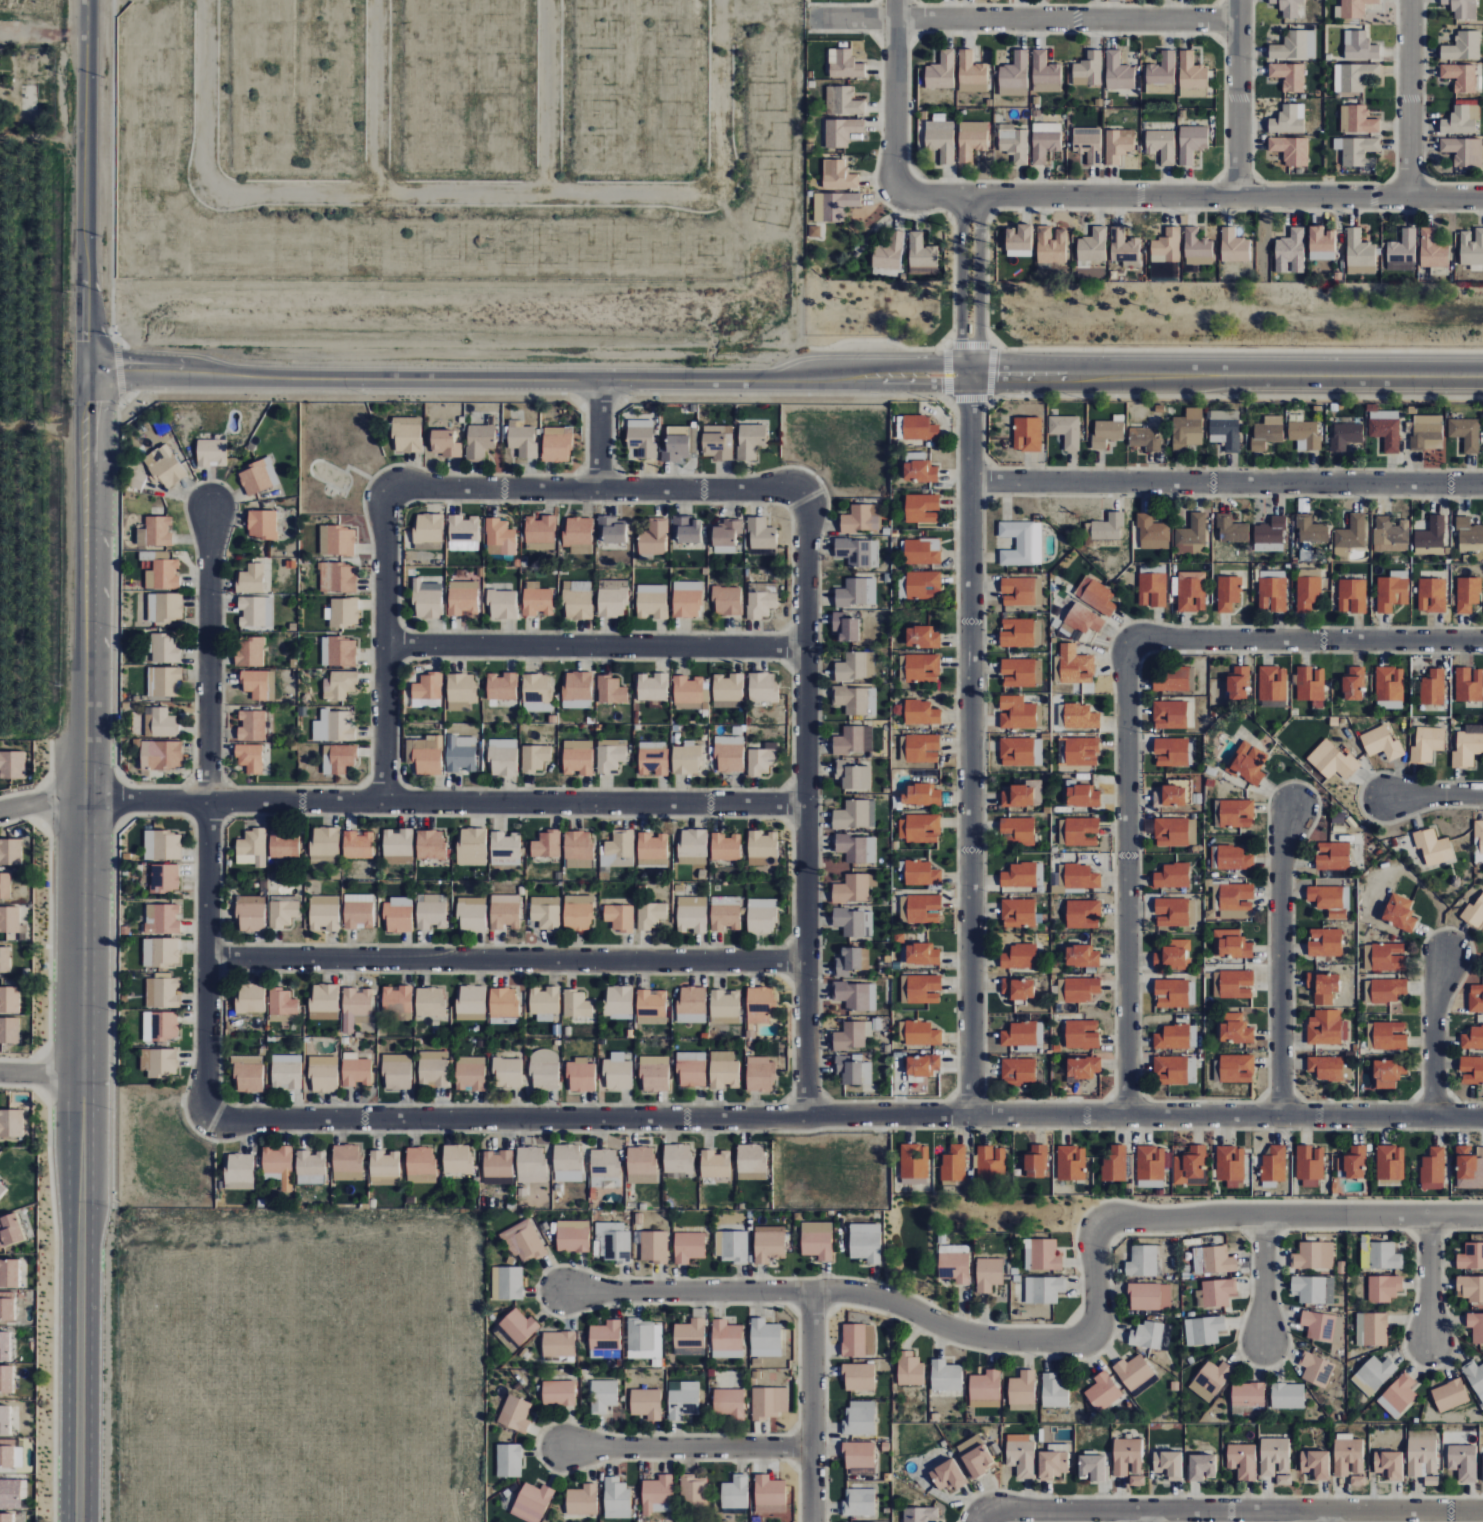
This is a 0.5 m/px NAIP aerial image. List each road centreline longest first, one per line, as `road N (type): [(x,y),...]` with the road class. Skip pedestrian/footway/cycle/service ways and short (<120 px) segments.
road 1 (residential): [(214,1117),(1482,1115)]
road 2 (tertiary): [(87,0),(82,1073)]
road 3 (residential): [(1482,1215),(1114,1219),(1094,1235),(1094,1329),(1067,1340),(978,1337),(882,1298),(810,1289)]
road 4 (residential): [(970,375),(971,1115)]
road 5 (residential): [(85,799),(805,804)]
road 6 (tertiary): [(768,381),(1482,377)]
road 7 (residential): [(806,1118),(801,498)]
road 8 (residential): [(214,1117),(206,1101),(209,504)]
road 9 (residential): [(805,961),(207,958)]
road 10 (residential): [(900,190),(915,198),(1482,197)]
road 11 (residential): [(1482,484),(970,482)]
road 12 (residential): [(983,1517),(1482,1510)]
road 13 (tertiary): [(277,379),(768,381)]
road 14 (residential): [(1141,638),(1124,665),(1127,1115)]
road 15 (tertiary): [(82,1073),(66,1112),(67,1521)]
road 16 (tertiary): [(90,1521),(92,1112),(82,1073)]
road 17 (residential): [(803,18),(1238,20)]
road 18 (residential): [(804,647),(384,643)]
road 19 (residential): [(801,498),(781,490),(392,491)]
road 20 (residential): [(1482,641),(1141,638)]
road 21 (residential): [(392,491),(384,506),(382,801)]
road 22 (residential): [(1281,1115),(1281,877),(1294,806)]
road 23 (residential): [(811,1447),(561,1448)]
road 24 (residential): [(810,1289),(564,1292)]
road 25 (residential): [(810,1289),(811,1521)]
road 26 (residential): [(1238,0),(1237,197)]
road 27 (residential): [(1409,0),(1409,197)]
road 28 (residential): [(895,0),(892,173),(900,190)]
road 29 (tertiary): [(86,371),(277,379)]
road 30 (residential): [(979,375),(978,196)]
road 31 (residential): [(960,196),(961,375)]
road 32 (residential): [(1434,1115),(1434,1018),(1447,955)]
road 33 (residential): [(1263,1215),(1266,1346)]
road 34 (residential): [(1429,1215),(1431,1346)]

